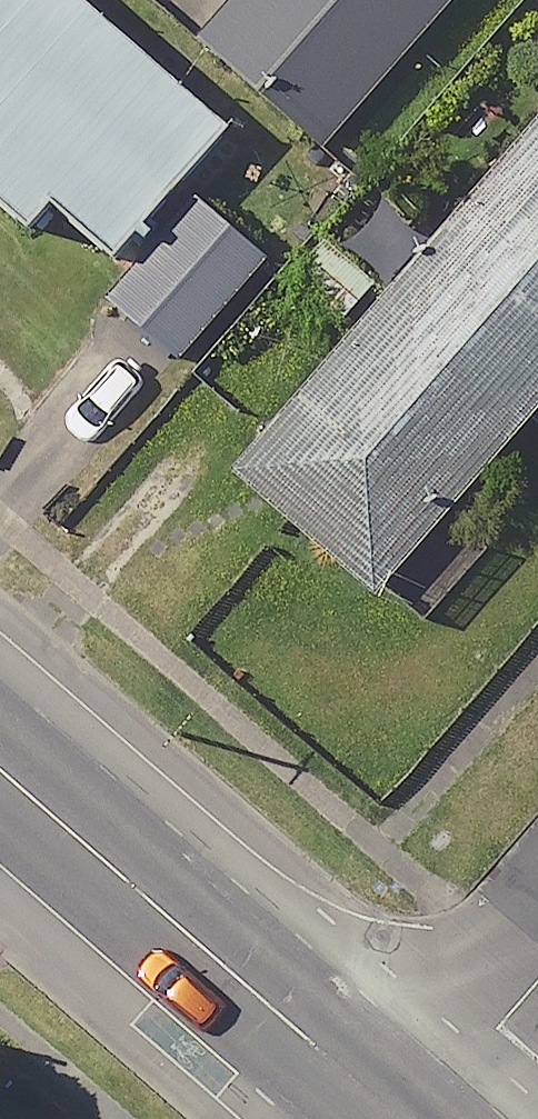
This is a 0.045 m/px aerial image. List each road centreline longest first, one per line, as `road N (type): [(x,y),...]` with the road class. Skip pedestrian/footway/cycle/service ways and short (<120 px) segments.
road 1 (secondary): [(0,769),(400,1118)]
road 2 (residential): [(427,1118),(537,986)]

